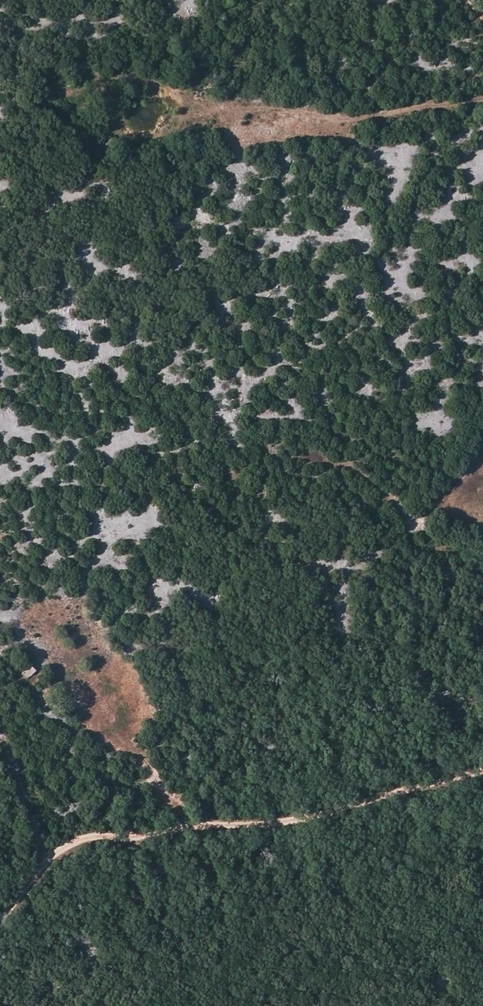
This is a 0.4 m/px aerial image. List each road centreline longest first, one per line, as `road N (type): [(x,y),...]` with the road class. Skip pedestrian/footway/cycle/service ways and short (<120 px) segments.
road 1 (track): [(482,769),(272,823),(204,833),(182,825),(142,840),(74,841),(39,869),(0,917)]

